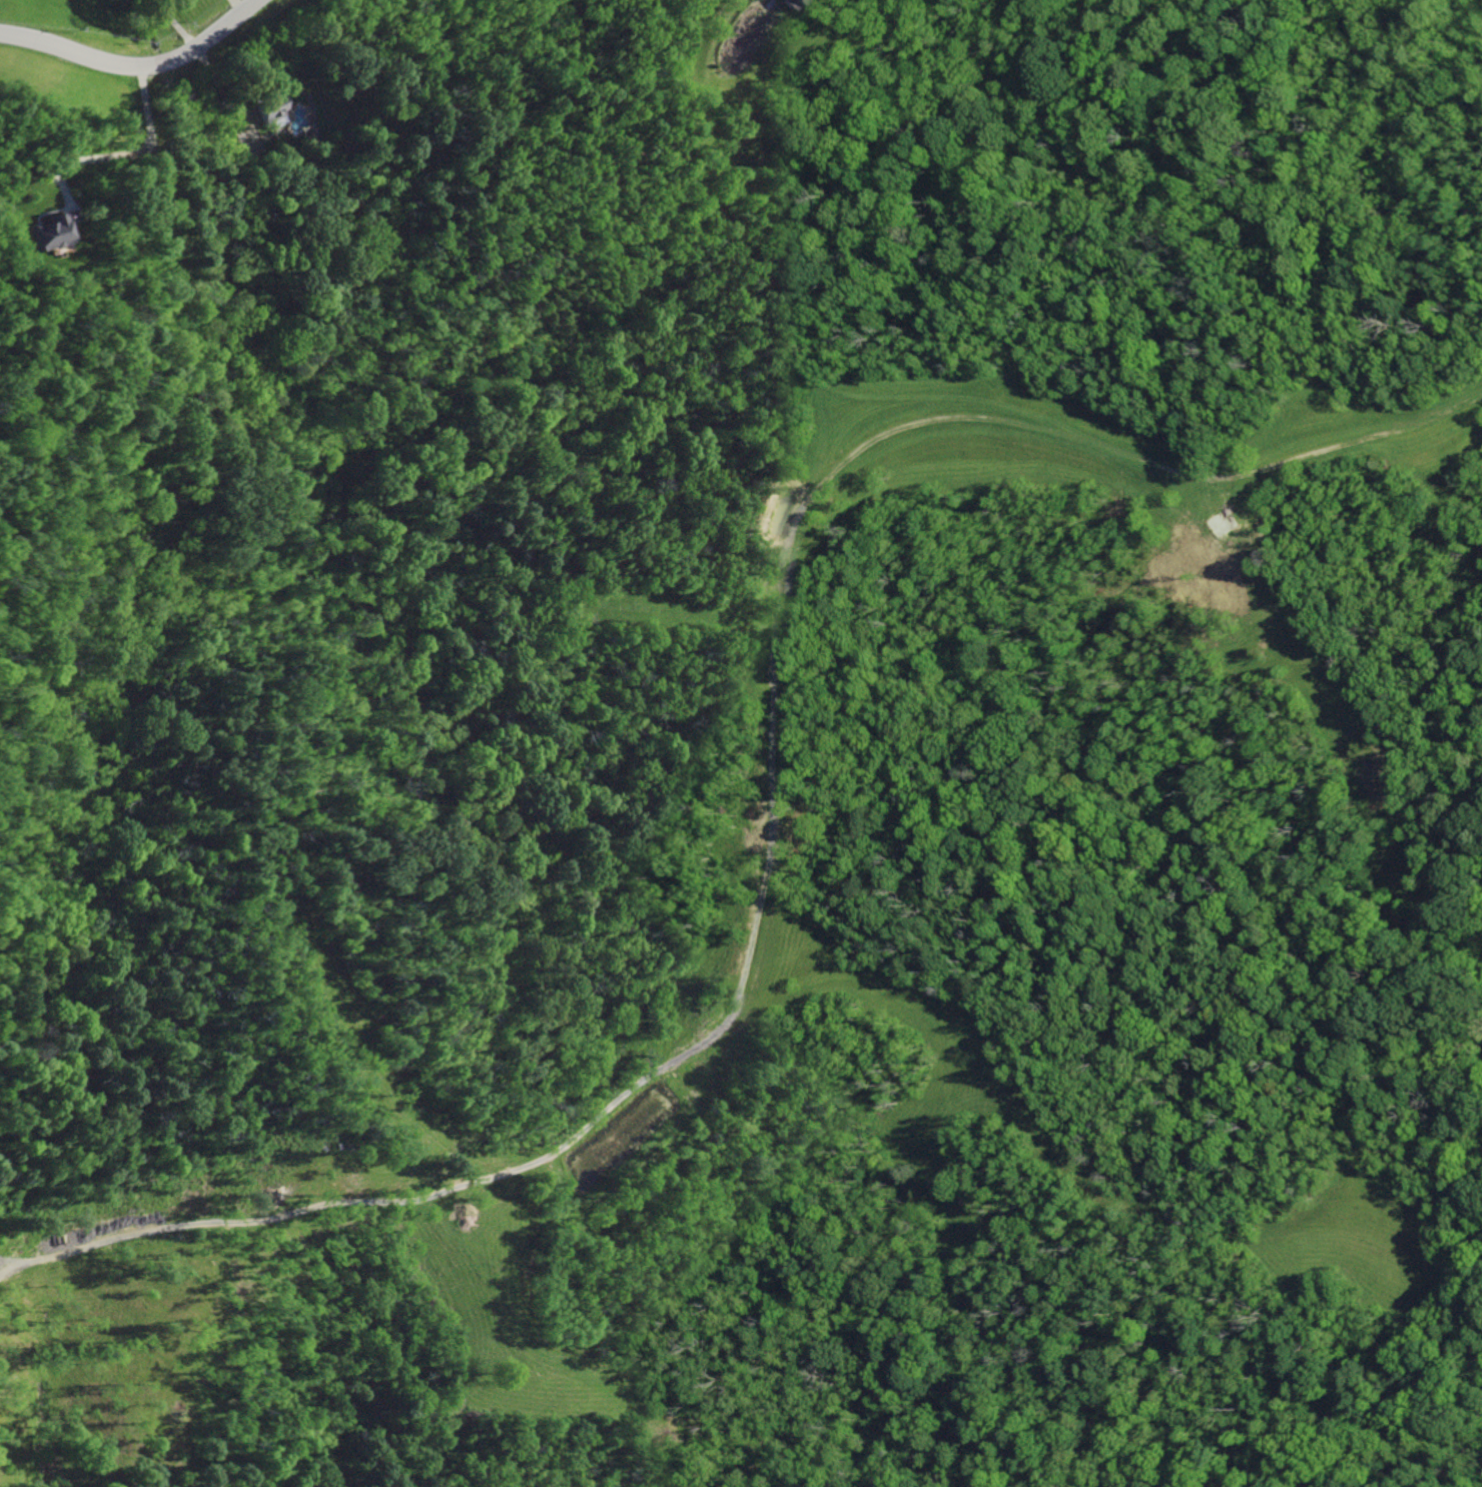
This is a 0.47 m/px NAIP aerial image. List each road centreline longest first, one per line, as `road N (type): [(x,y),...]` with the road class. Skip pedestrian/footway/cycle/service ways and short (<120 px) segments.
road 1 (residential): [(0,37),(104,65),(151,66),(196,50),(259,0)]

